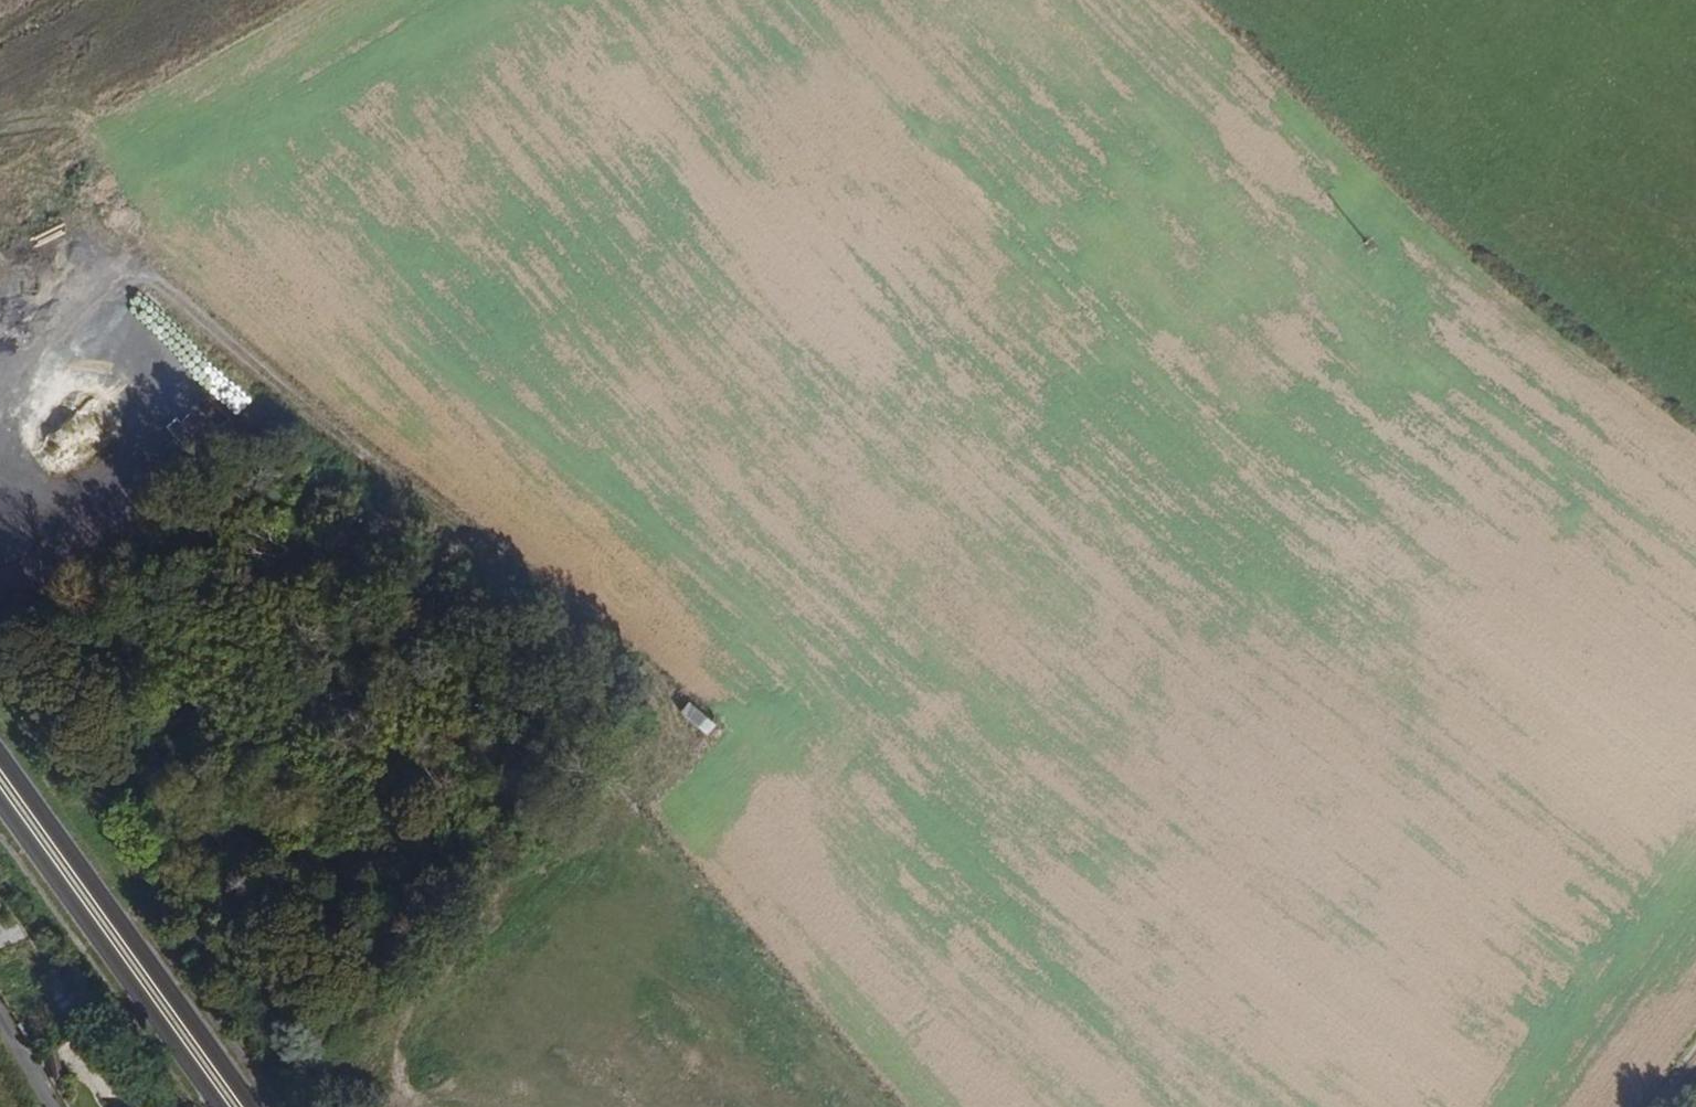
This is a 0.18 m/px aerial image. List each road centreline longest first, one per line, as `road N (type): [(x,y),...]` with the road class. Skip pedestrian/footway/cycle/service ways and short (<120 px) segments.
road 1 (primary): [(256,1106),(0,753)]
road 2 (primary): [(0,798),(217,1106)]

